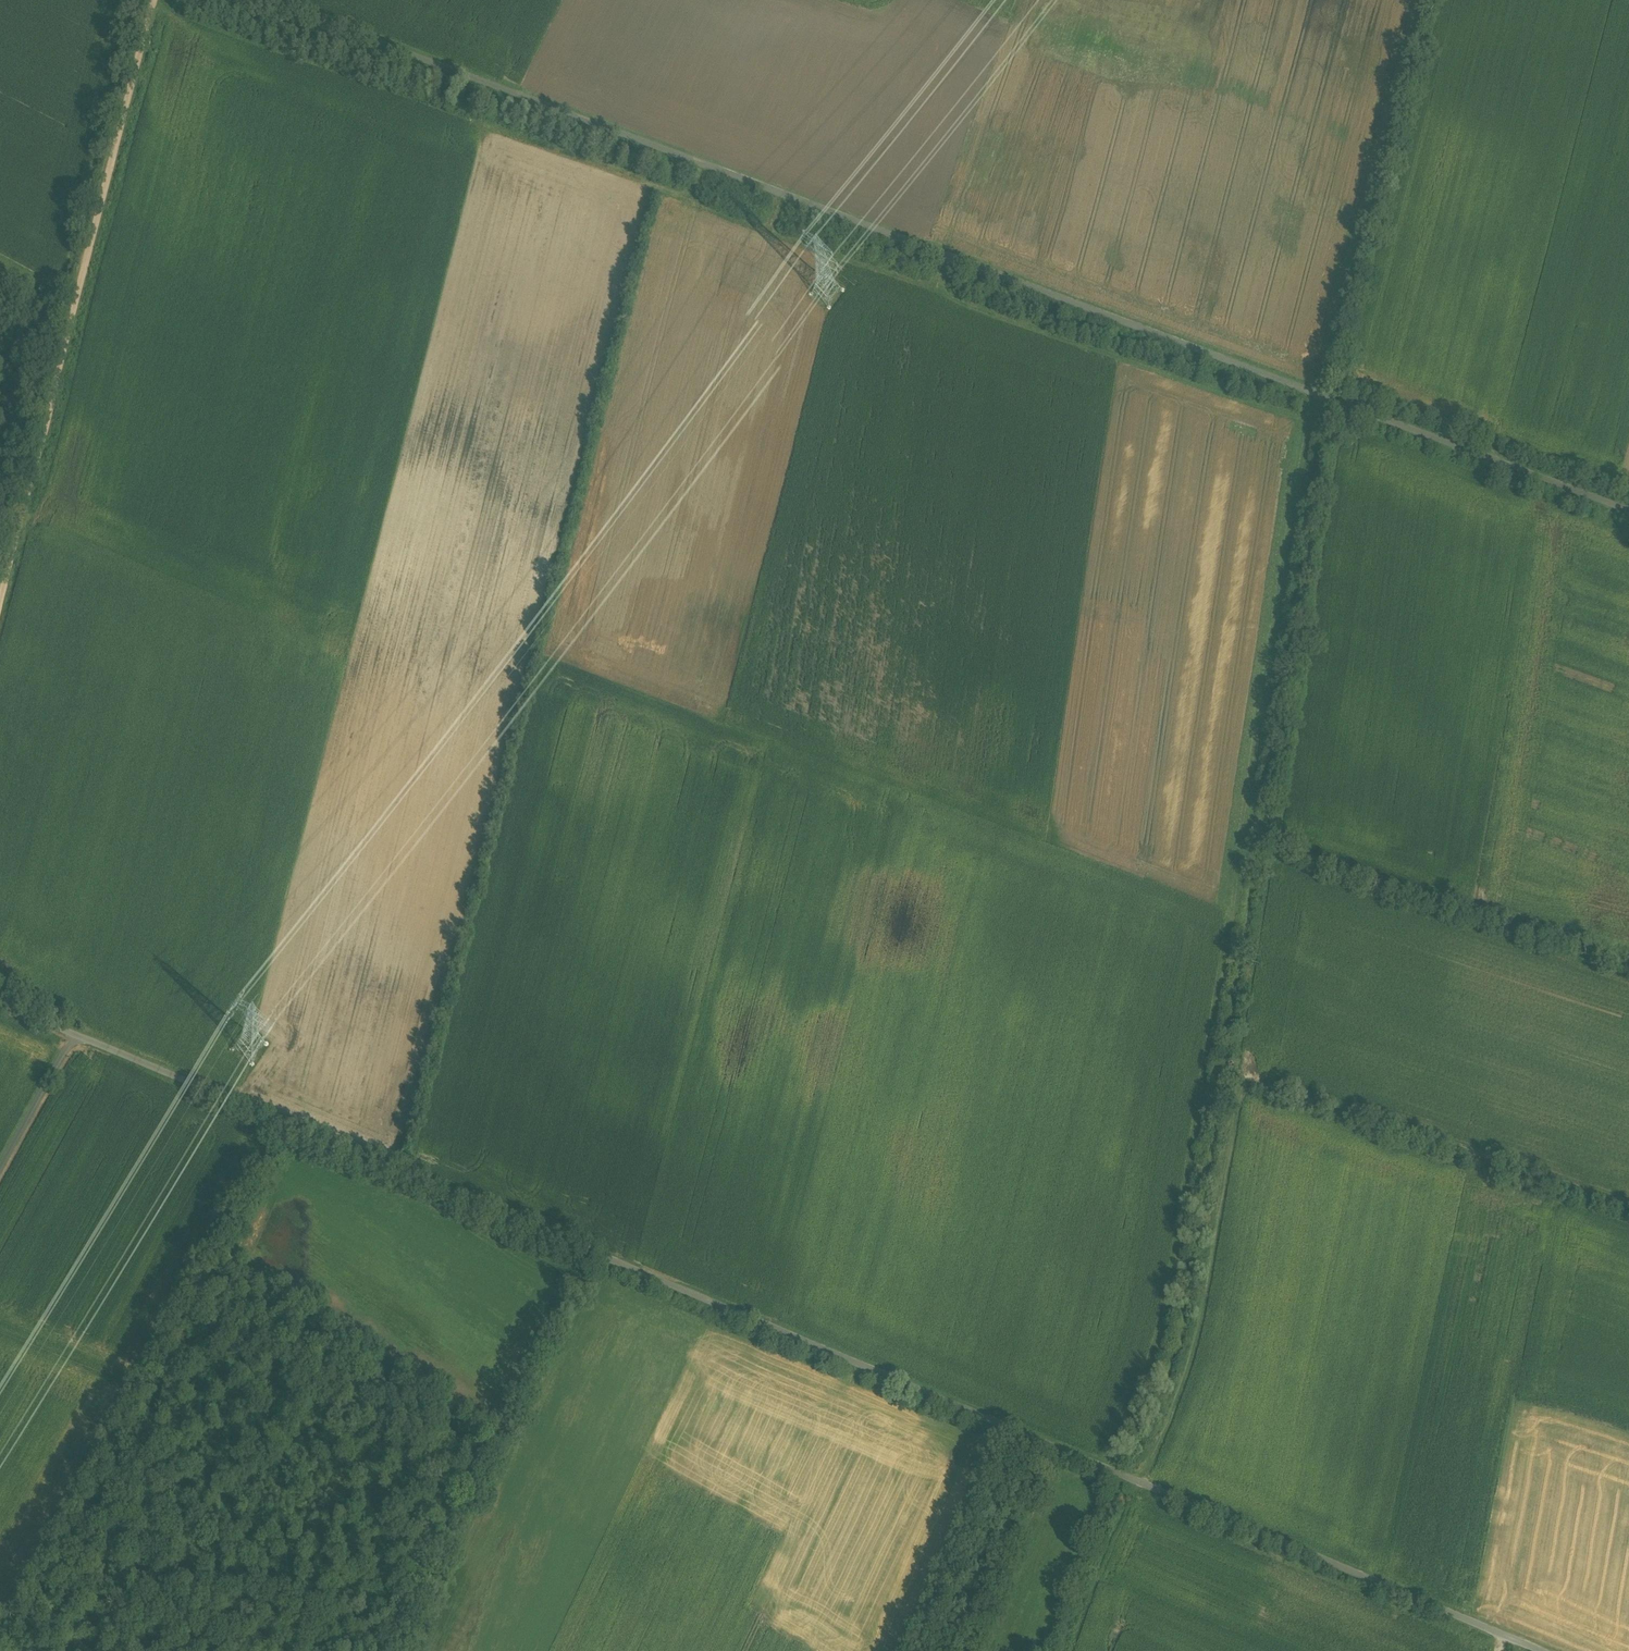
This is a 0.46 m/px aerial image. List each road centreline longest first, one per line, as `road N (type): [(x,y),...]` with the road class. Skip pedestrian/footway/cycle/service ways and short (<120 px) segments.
road 1 (unclassified): [(0,1014),(1523,1650)]
road 2 (unclassified): [(259,0),(940,248),(1628,513)]
road 3 (track): [(154,0),(0,598)]

